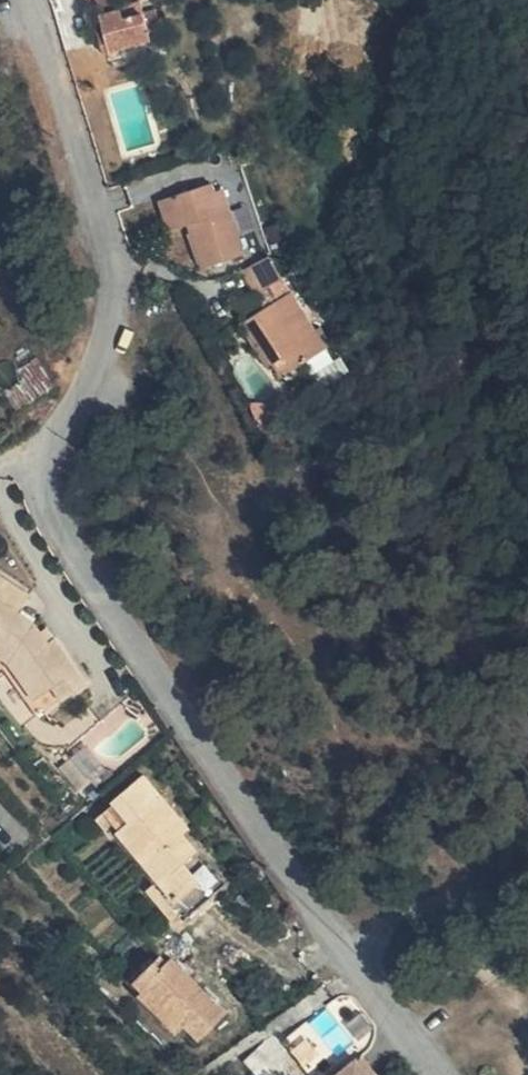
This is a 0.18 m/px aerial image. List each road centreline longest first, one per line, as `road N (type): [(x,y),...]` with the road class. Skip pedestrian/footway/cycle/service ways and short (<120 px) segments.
road 1 (residential): [(41,0),(125,276),(120,324),(67,428),(39,462),(56,536),(439,1074)]

